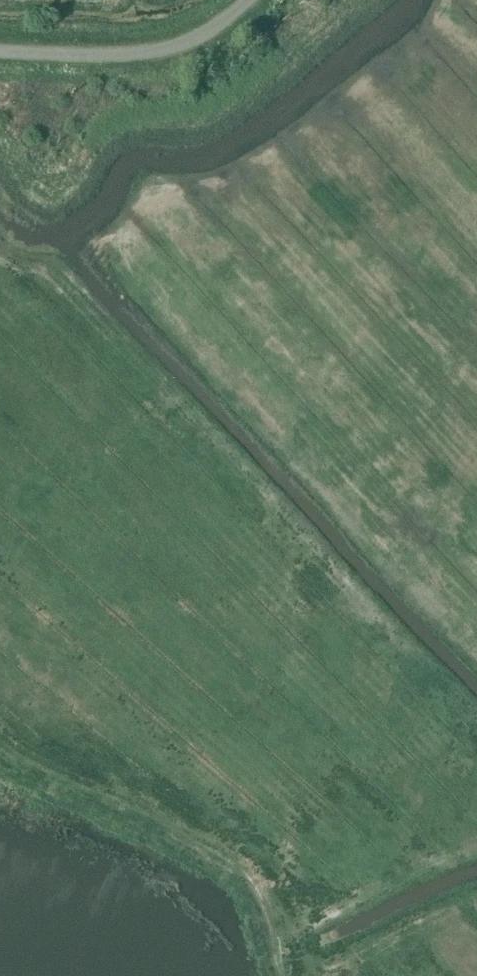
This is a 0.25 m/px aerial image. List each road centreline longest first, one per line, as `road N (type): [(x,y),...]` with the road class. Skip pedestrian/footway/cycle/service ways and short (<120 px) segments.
road 1 (unclassified): [(254,0),(231,22),(179,46),(123,56),(0,53)]

